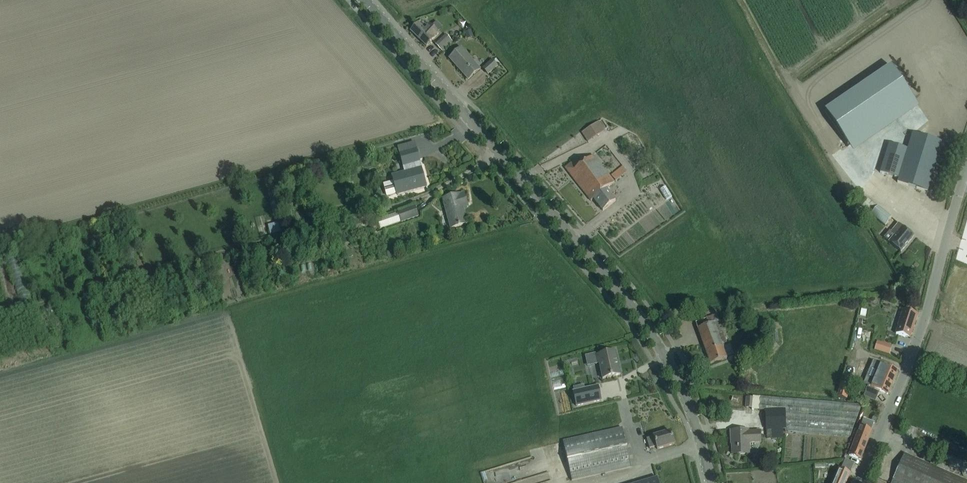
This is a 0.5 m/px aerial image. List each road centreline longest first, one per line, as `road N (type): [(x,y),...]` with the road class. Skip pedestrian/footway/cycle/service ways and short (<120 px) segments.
road 1 (tertiary): [(711,482),(697,430),(650,330),(363,0)]
road 2 (unclassified): [(862,482),(919,342),(966,183)]

